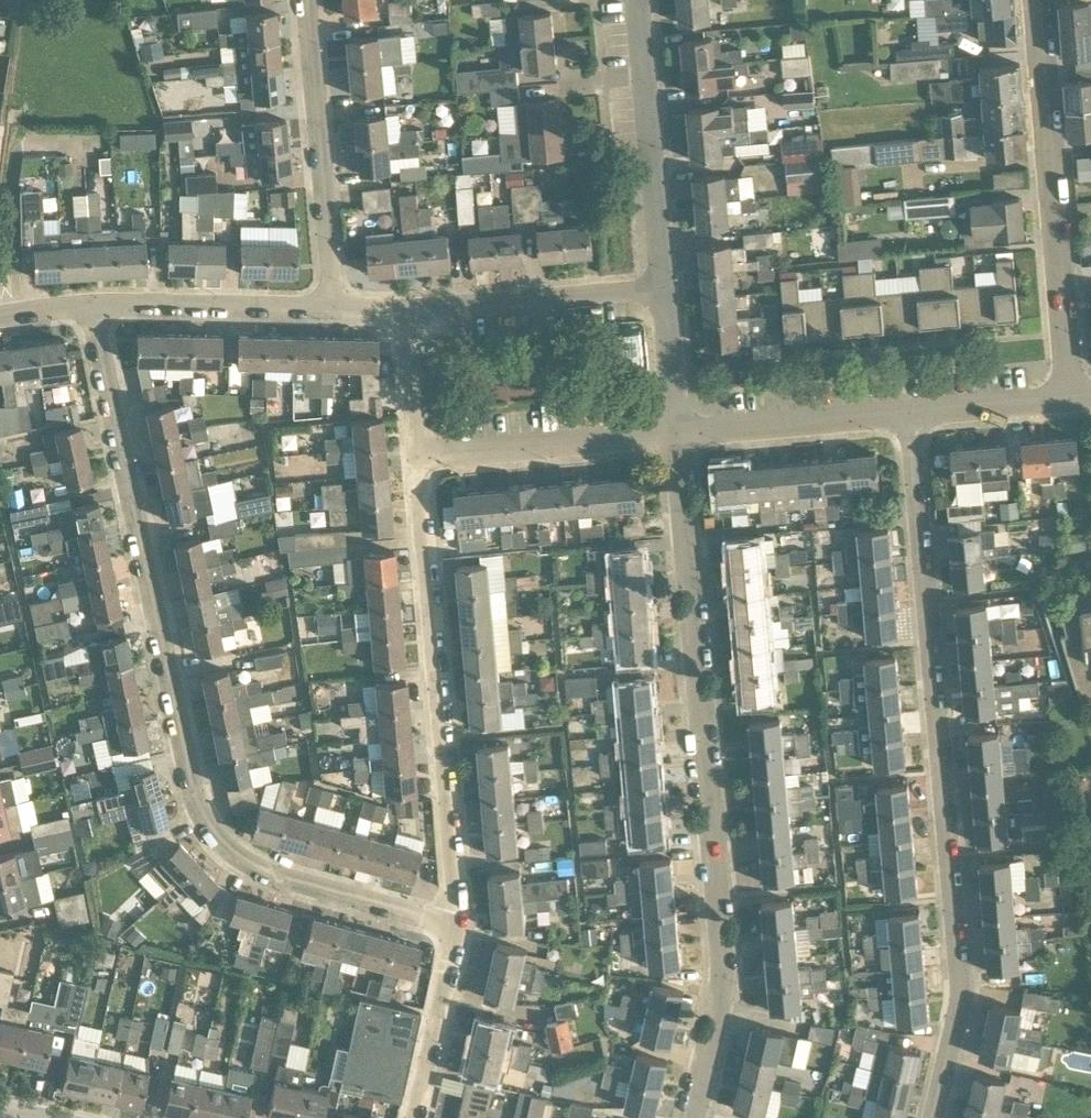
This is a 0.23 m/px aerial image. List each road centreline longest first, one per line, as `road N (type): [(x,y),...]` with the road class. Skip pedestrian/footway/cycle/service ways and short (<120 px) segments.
road 1 (residential): [(459,934),(247,864),(203,808),(180,743),(104,301)]
road 2 (residential): [(932,1117),(960,989),(910,412)]
road 3 (residential): [(692,1117),(722,961),(677,434)]
road 4 (residential): [(459,934),(415,456)]
road 5 (residential): [(1071,400),(1035,0)]
road 6 (residential): [(333,307),(305,0)]
road 7 (residential): [(663,289),(634,0)]
road 8 (residential): [(415,456),(677,434)]
road 9 (unclassified): [(404,309),(663,289)]
road 10 (residential): [(677,434),(910,412)]
road 11 (residential): [(104,301),(333,307)]
road 12 (unclassified): [(429,1117),(459,934)]
road 13 (residential): [(910,412),(1071,400)]
road 14 (unclassified): [(415,456),(404,309)]
road 15 (residential): [(677,434),(663,289)]

